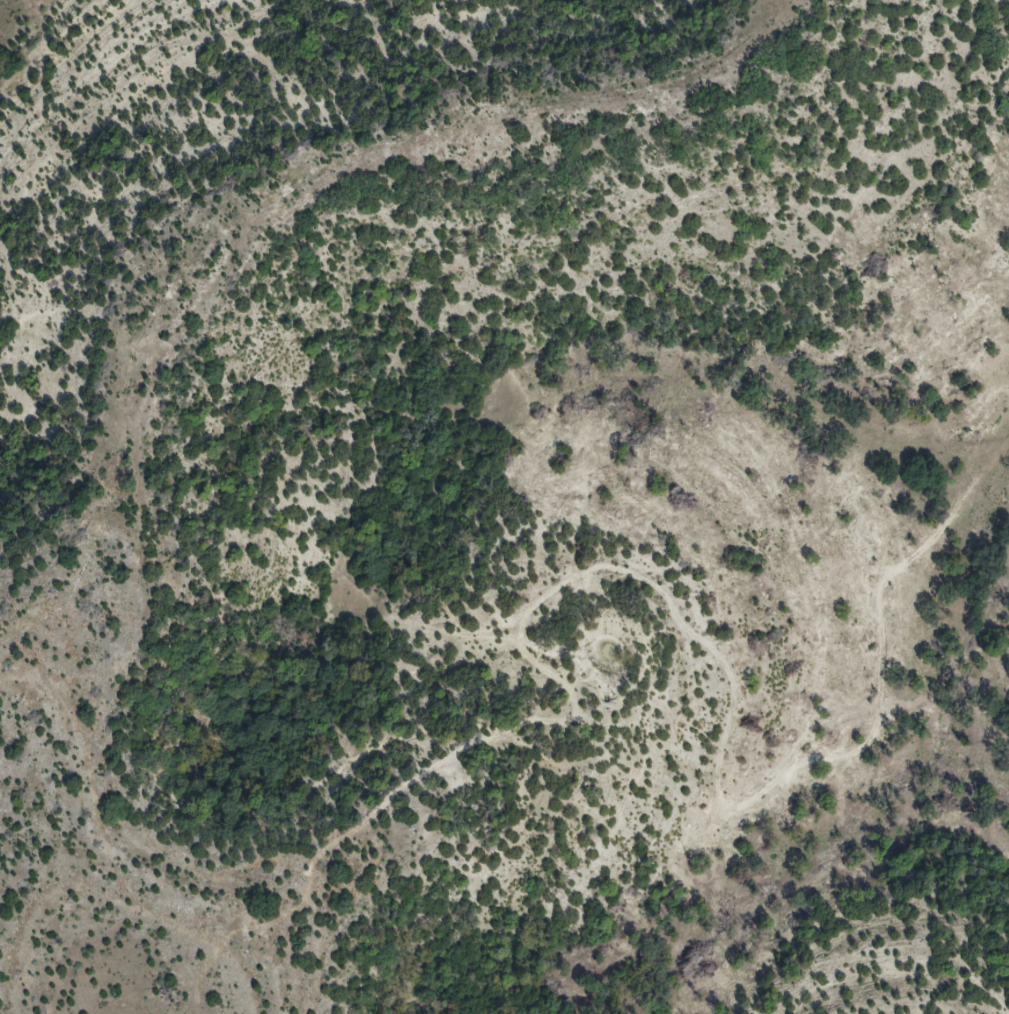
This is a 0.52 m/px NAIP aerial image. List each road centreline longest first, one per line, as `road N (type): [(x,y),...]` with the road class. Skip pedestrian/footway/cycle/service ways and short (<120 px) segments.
road 1 (residential): [(1008,347),(977,405),(889,518),(855,681),(830,725),(698,799),(703,681),(644,582),(575,553),(516,562),(482,631),(511,661),(511,700),(344,784),(315,819),(281,907),(271,1013)]

